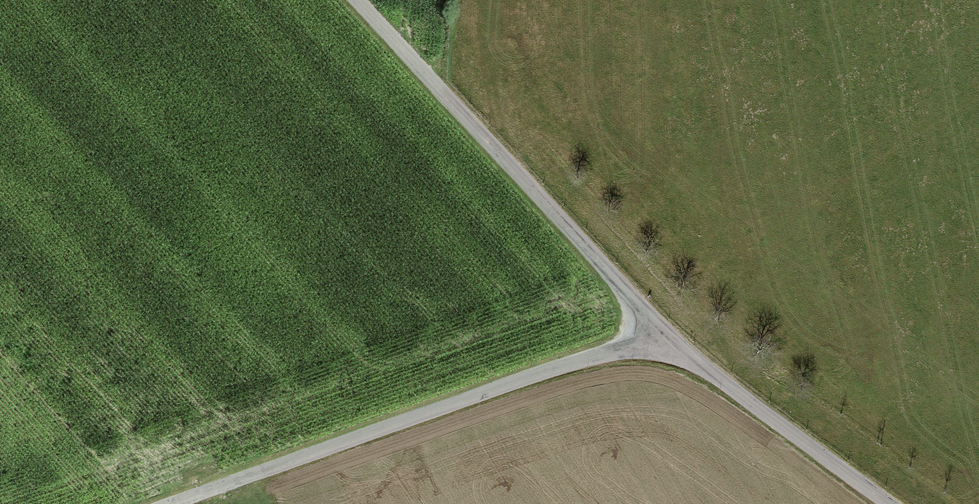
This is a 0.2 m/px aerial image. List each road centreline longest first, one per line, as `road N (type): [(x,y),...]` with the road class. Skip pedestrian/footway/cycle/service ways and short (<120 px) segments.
road 1 (unclassified): [(882,503),(657,326),(351,0)]
road 2 (track): [(657,326),(604,353),(158,503)]

